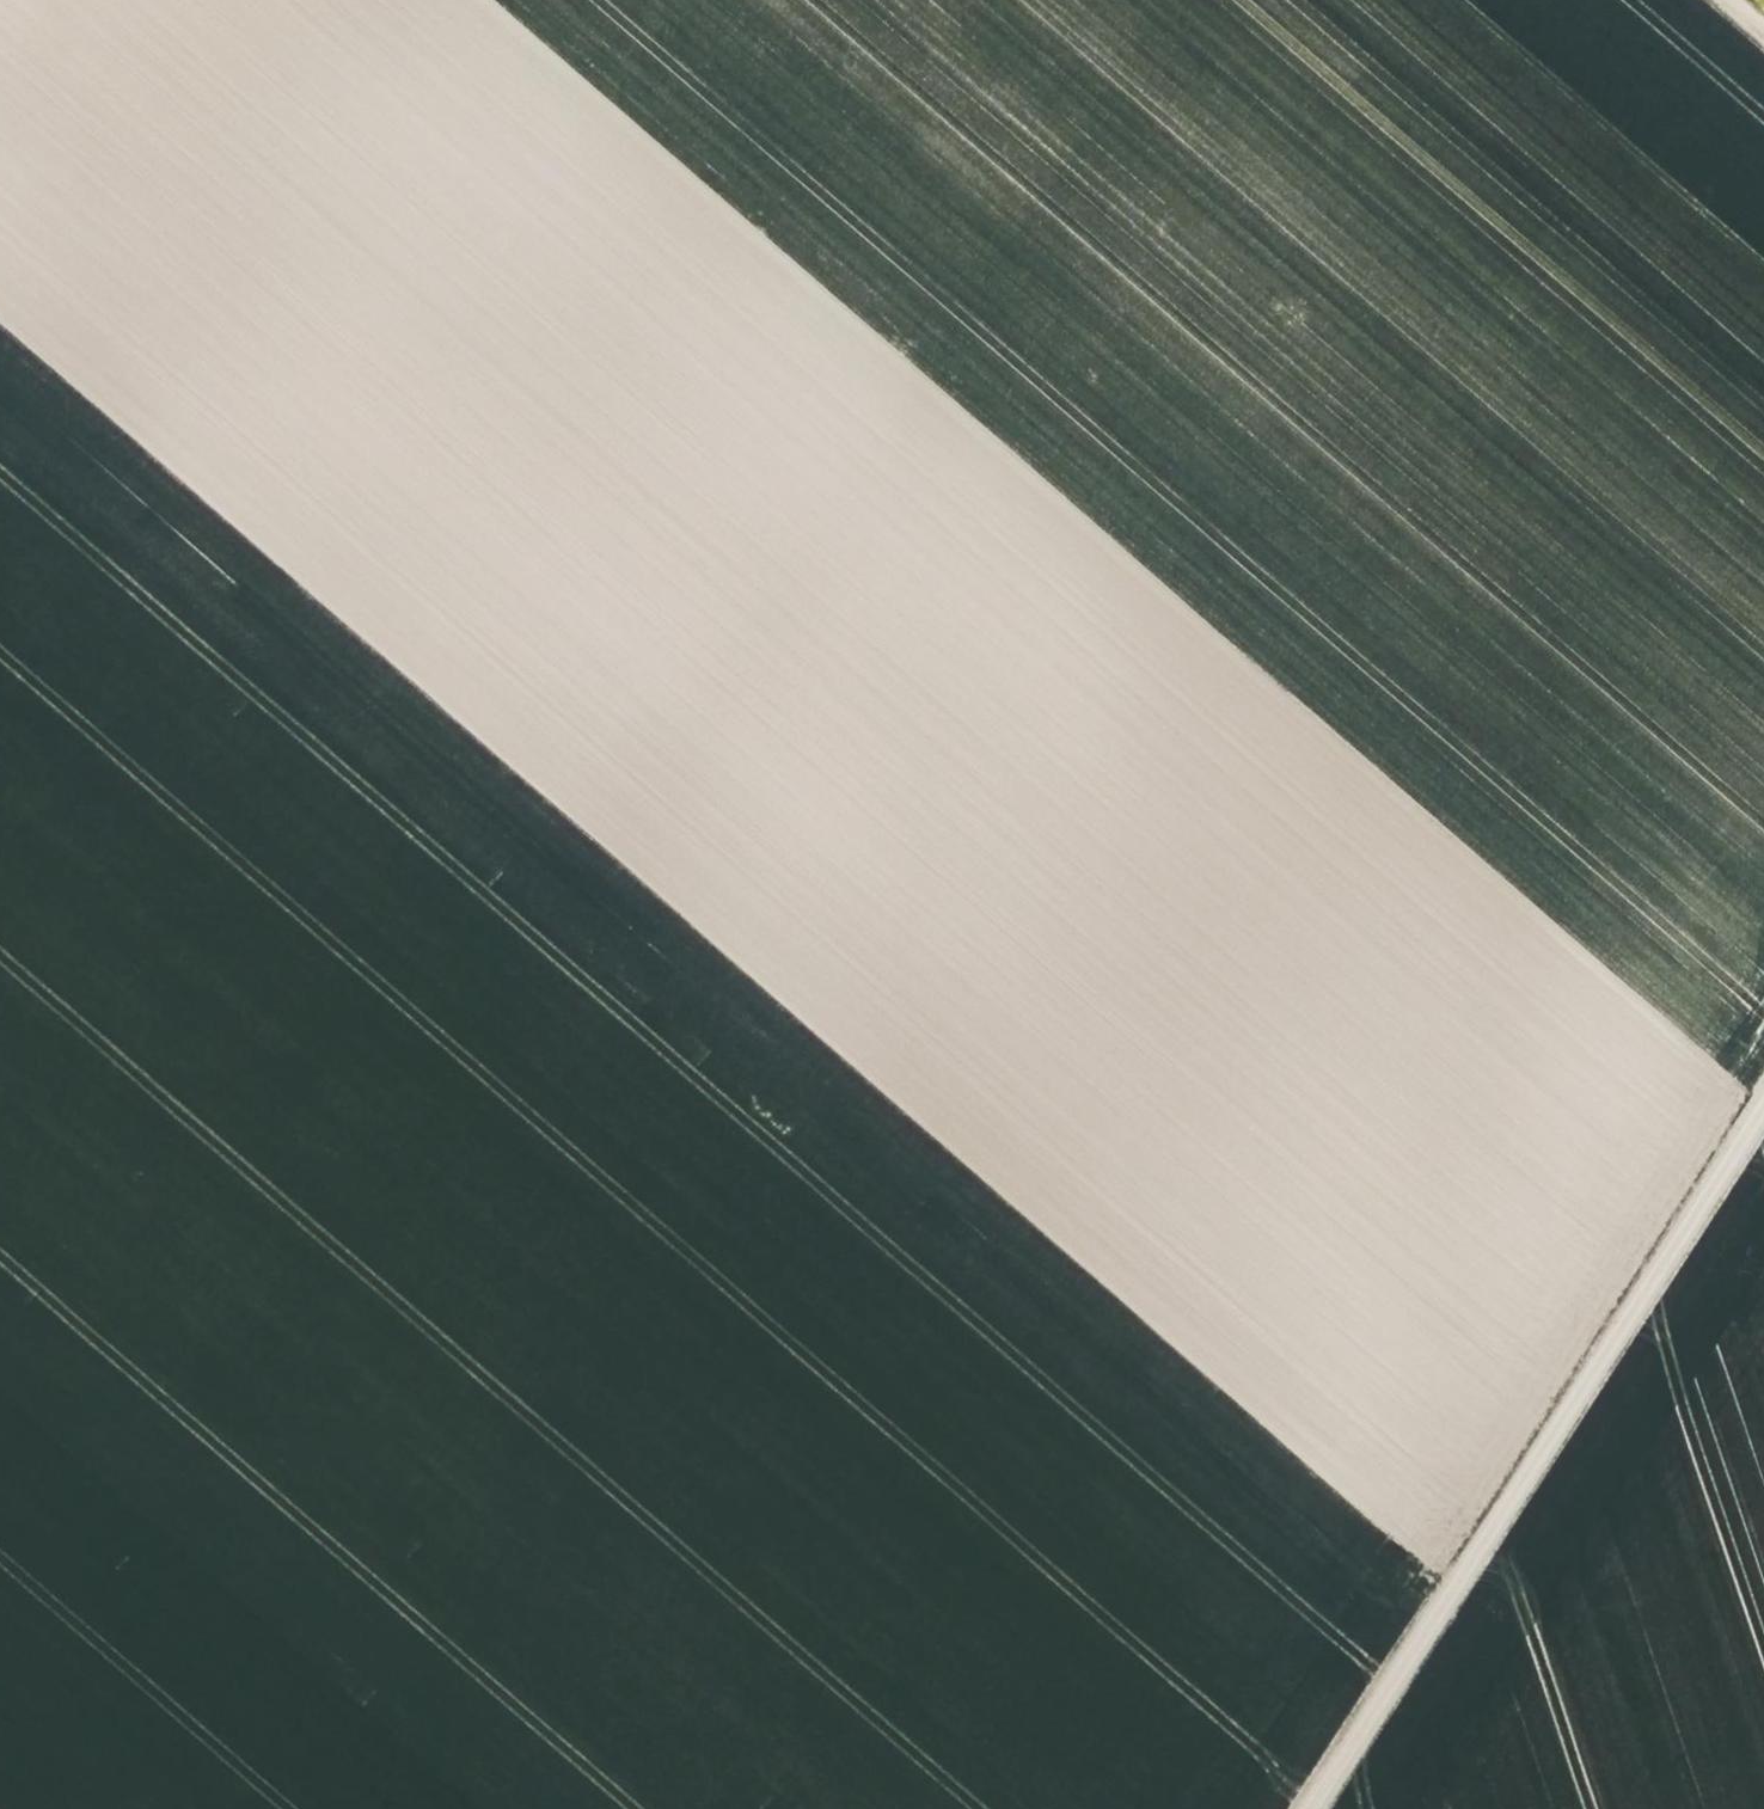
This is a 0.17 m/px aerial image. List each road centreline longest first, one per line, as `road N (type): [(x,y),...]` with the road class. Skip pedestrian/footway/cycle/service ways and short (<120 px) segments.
road 1 (track): [(1311,1808),(1763,1114)]

